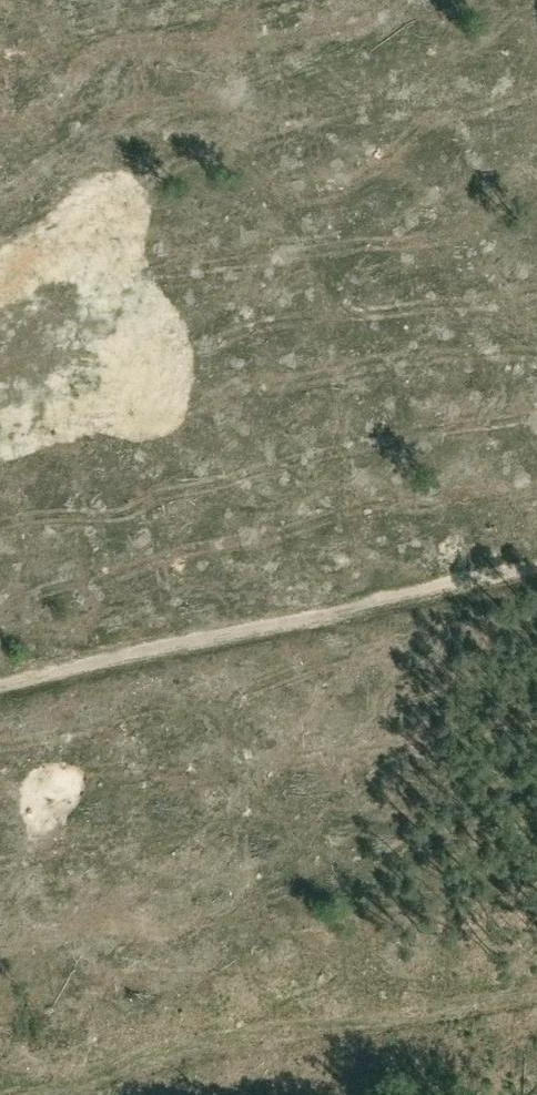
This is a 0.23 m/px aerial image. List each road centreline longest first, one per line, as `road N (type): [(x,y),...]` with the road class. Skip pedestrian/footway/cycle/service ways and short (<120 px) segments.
road 1 (track): [(0,684),(536,565)]

